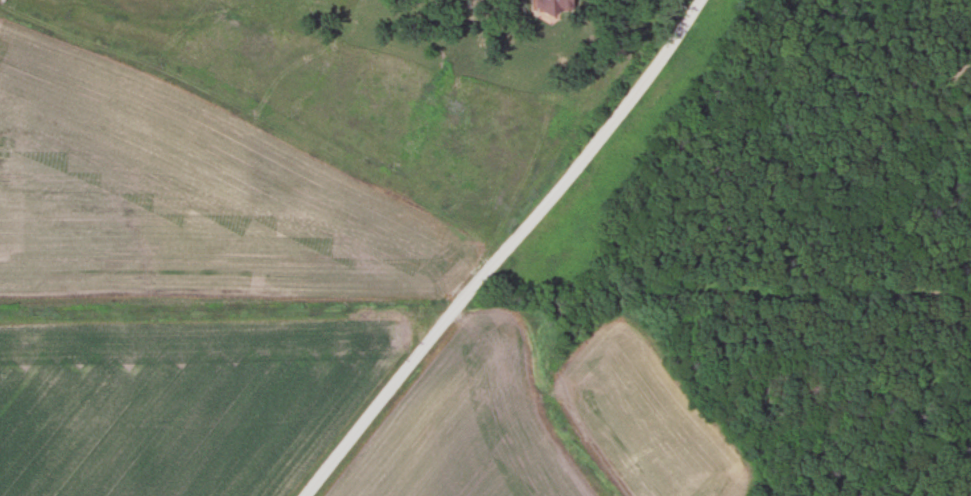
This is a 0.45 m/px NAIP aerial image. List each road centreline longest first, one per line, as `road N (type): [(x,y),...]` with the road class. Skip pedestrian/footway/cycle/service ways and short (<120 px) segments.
road 1 (residential): [(304,495),(624,111),(700,0)]

